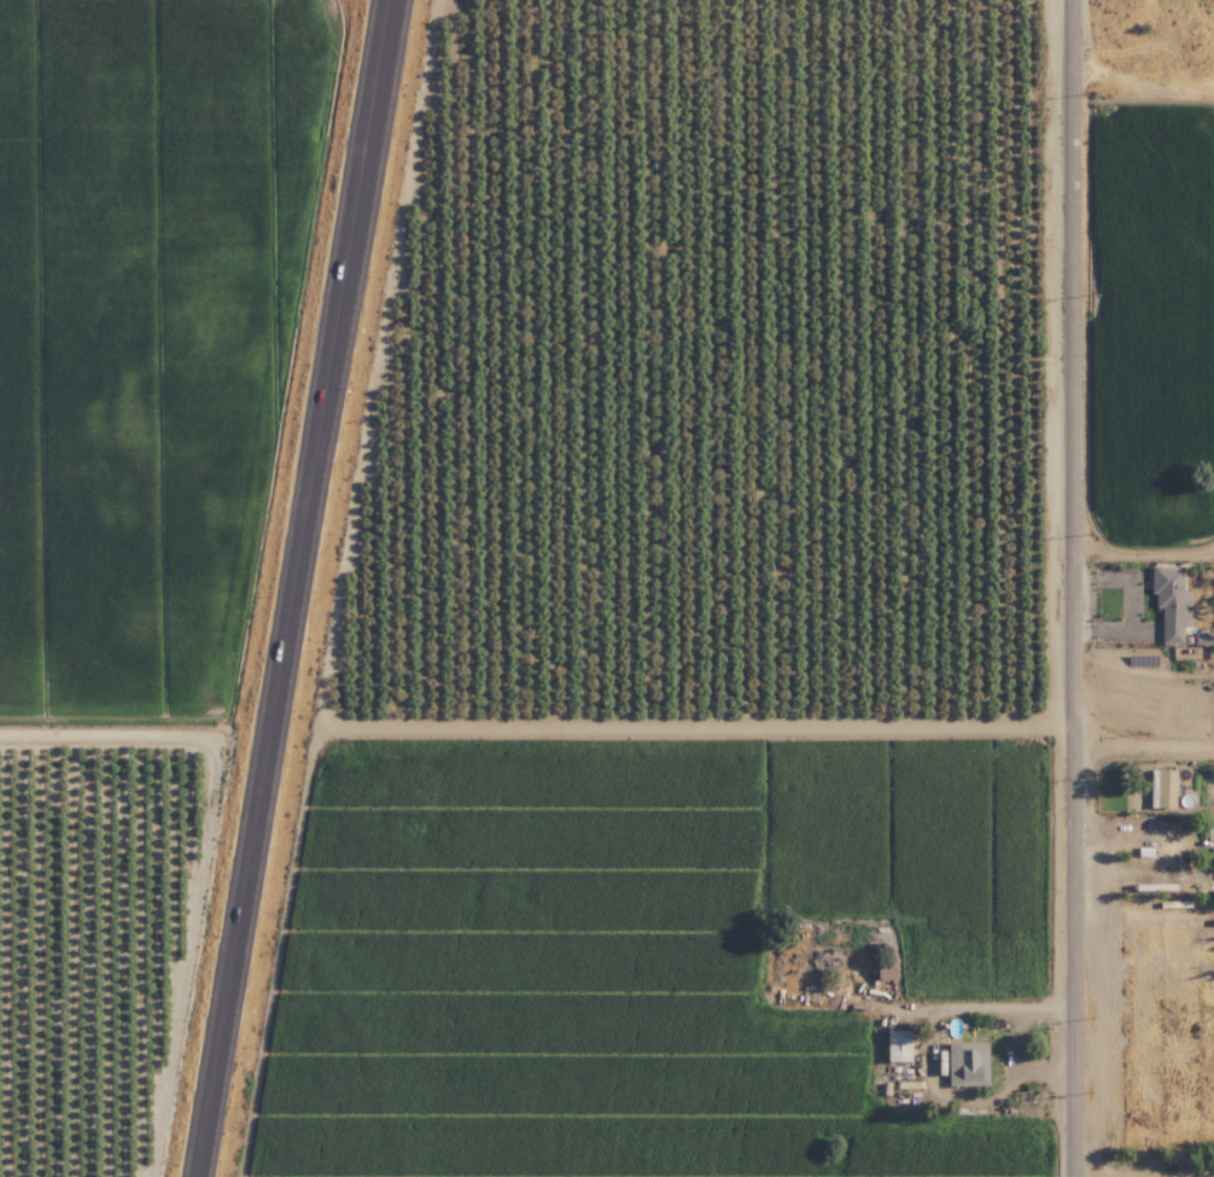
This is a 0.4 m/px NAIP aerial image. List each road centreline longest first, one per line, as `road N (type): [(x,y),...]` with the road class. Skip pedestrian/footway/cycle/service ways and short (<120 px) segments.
road 1 (trunk): [(389,0),(202,1176)]
road 2 (residential): [(1071,0),(1077,1176)]

